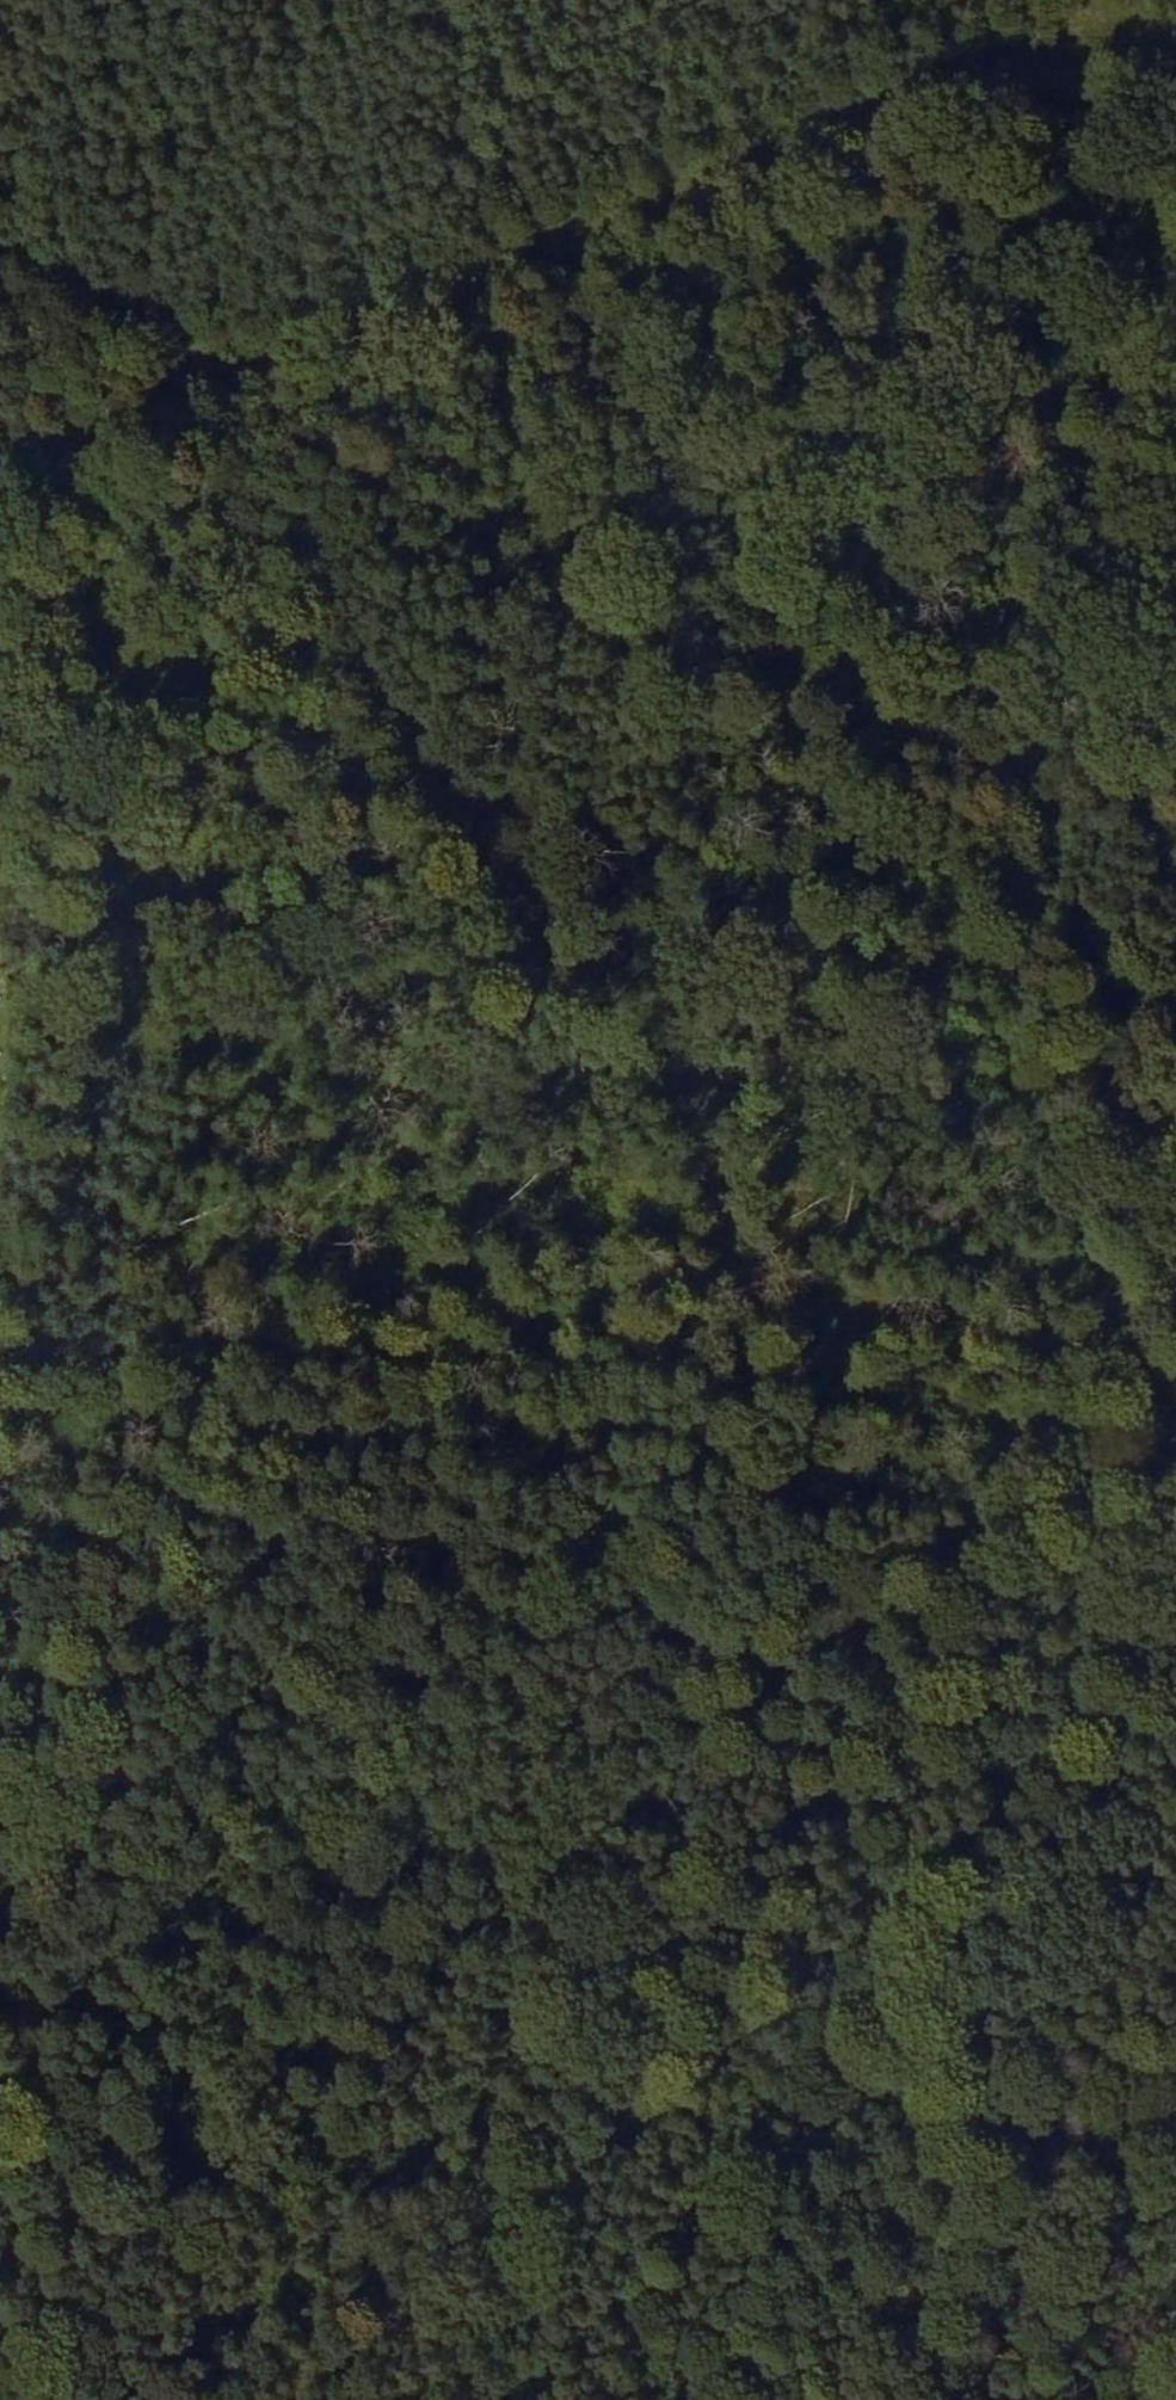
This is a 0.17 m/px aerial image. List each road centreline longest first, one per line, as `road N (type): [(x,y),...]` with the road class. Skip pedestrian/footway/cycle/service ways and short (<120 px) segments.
road 1 (track): [(620,214),(968,961),(1094,1280),(1175,1434)]
road 2 (track): [(0,450),(954,86),(1158,0)]
road 3 (tertiary): [(0,1272),(21,1096),(17,964),(0,919)]

